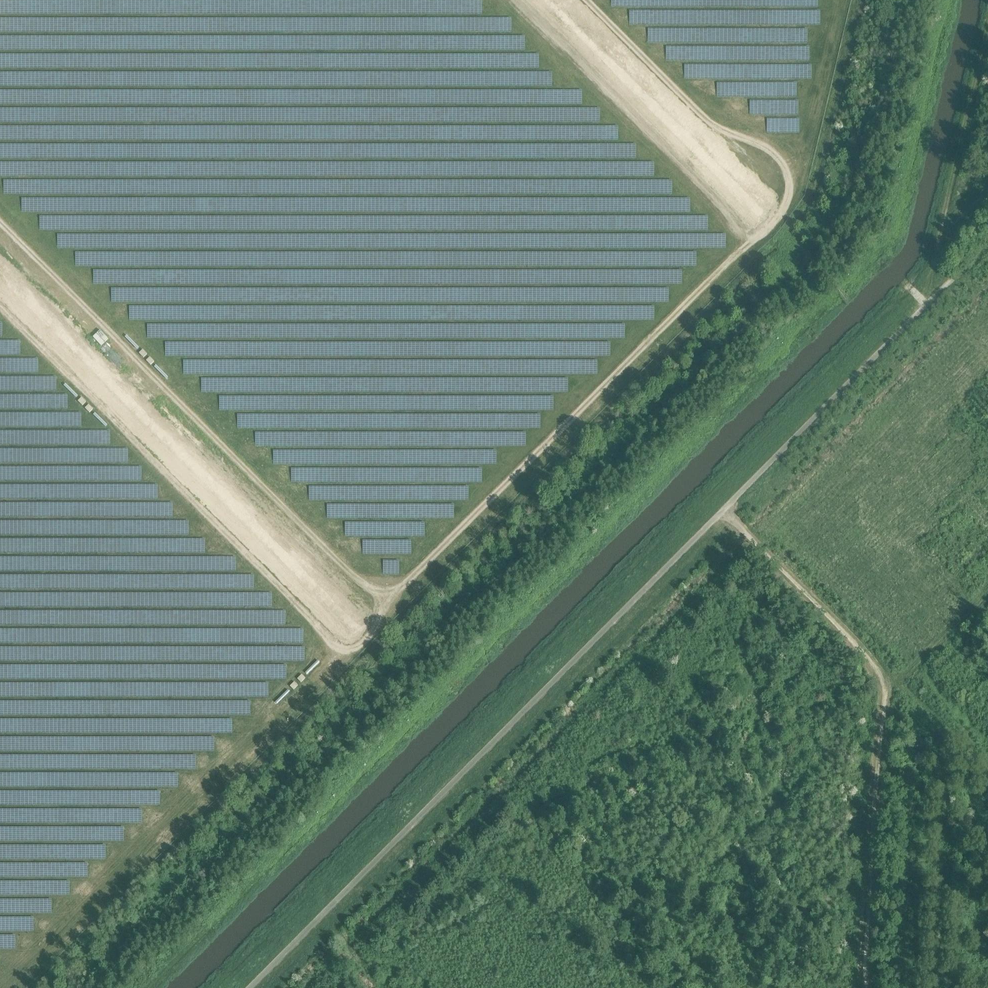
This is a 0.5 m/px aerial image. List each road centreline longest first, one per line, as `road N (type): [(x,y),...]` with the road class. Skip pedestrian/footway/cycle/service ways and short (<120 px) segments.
road 1 (track): [(872,987),(886,679),(877,658),(789,562),(727,506)]

